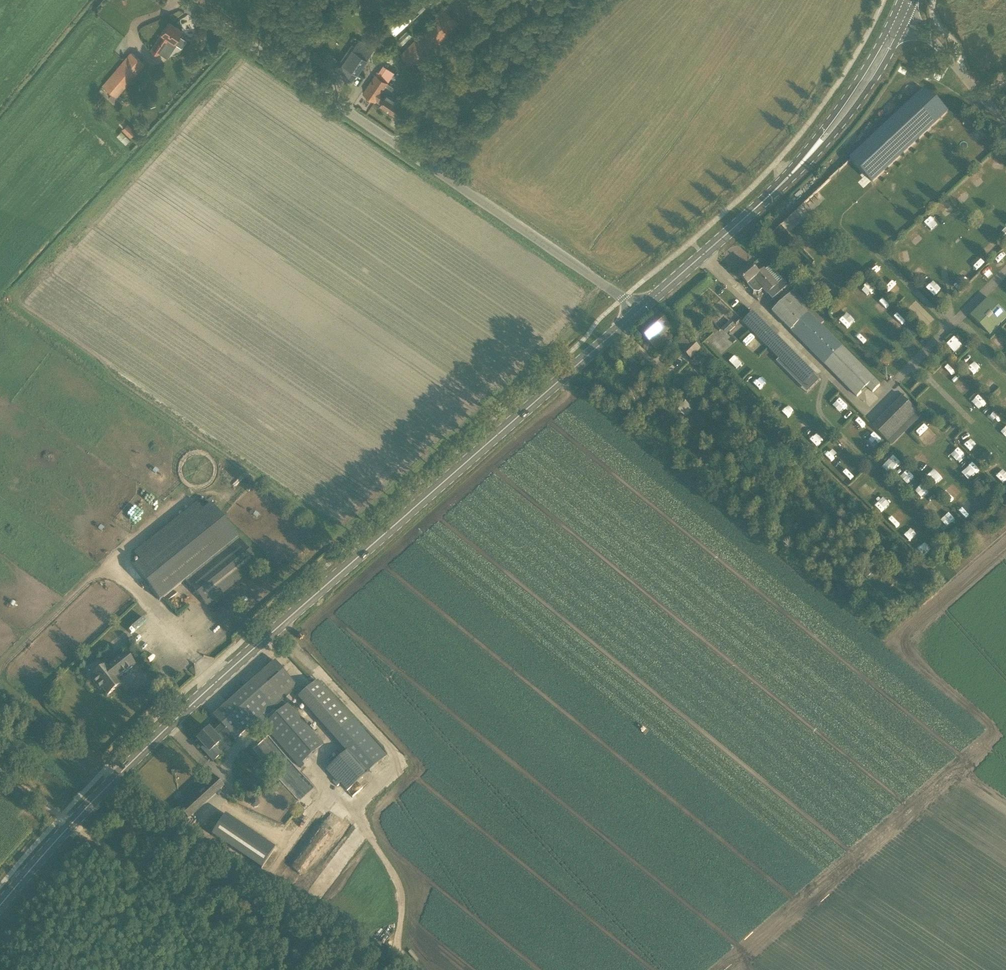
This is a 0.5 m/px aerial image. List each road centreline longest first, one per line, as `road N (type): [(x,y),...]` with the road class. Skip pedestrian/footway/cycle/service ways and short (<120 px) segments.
road 1 (secondary): [(0,912),(161,732),(638,312)]
road 2 (track): [(417,969),(264,883),(169,816),(2,679),(8,659),(183,499),(218,493)]
road 3 (unclassified): [(638,312),(183,0)]
road 4 (track): [(290,969),(83,834)]
road 5 (secondary): [(638,312),(808,155)]
road 6 (secondary): [(894,12),(808,155)]
road 7 (secondary): [(808,155),(883,67),(902,25)]
road 8 (track): [(393,957),(400,890),(353,811)]

